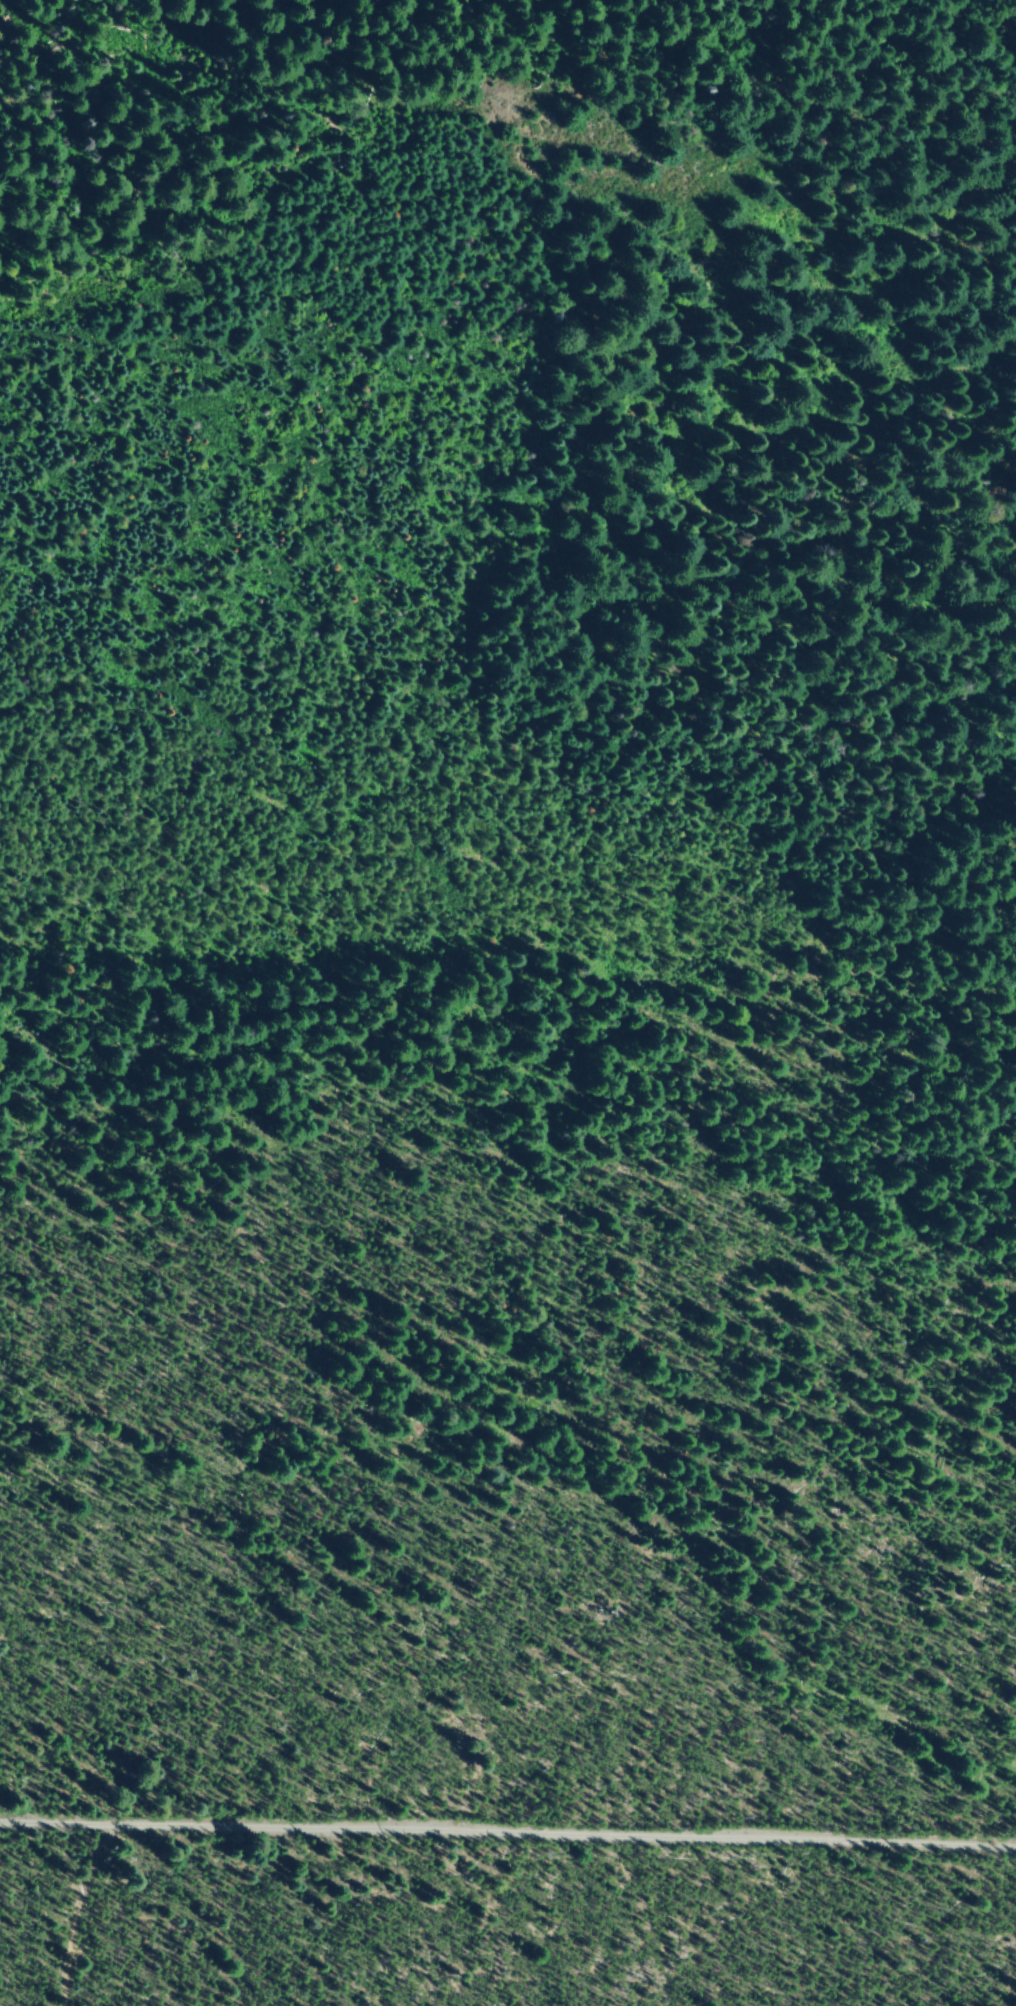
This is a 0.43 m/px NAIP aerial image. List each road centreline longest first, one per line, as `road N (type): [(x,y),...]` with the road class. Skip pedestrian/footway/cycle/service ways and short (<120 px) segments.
road 1 (track): [(0,1829),(1015,1849)]

